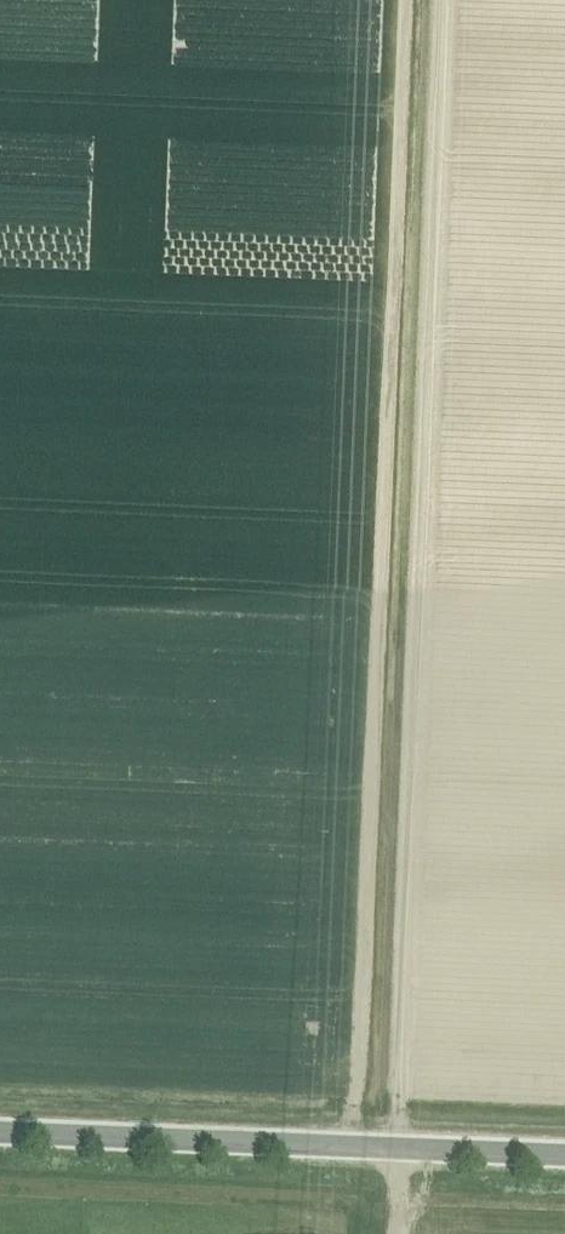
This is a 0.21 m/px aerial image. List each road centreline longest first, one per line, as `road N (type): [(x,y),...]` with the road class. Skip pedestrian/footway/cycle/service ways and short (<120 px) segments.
road 1 (unclassified): [(0,1132),(564,1156)]

